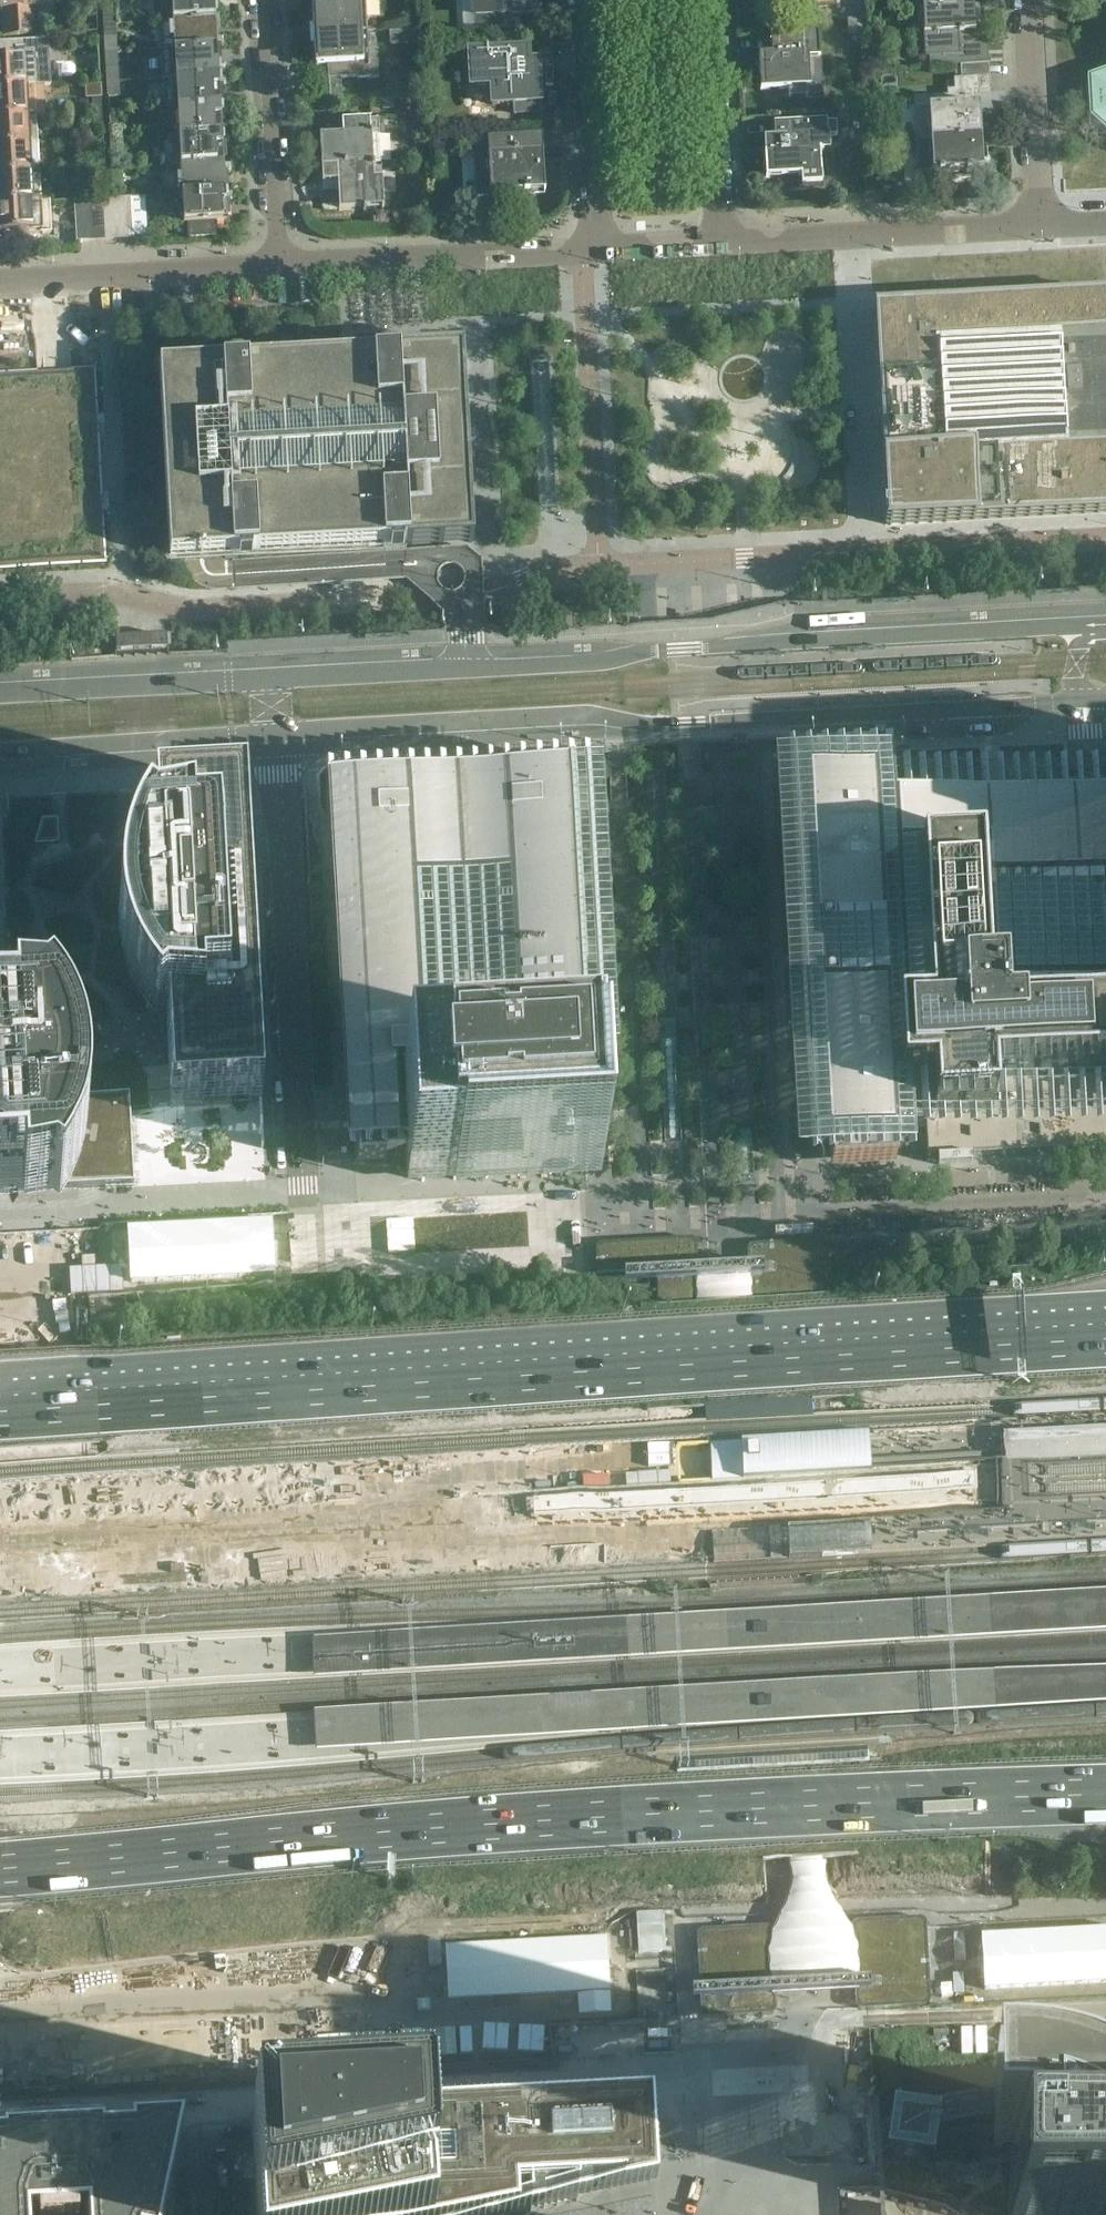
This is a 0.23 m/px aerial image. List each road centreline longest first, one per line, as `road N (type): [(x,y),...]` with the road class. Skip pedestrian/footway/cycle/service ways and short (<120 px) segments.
road 1 (motorway): [(0,1869),(438,1828),(1105,1795)]
road 2 (motorway): [(1105,1341),(0,1413)]
road 3 (tertiary): [(1098,628),(654,652),(600,664),(0,689)]
road 4 (tertiary): [(0,752),(602,714),(688,722),(1081,698)]
road 5 (residential): [(215,2095),(627,2076)]
road 6 (unclassified): [(1041,229),(719,245)]
road 7 (residential): [(602,250),(283,265)]
road 8 (residential): [(283,265),(0,283)]
road 9 (residential): [(267,0),(283,265)]
road 10 (residential): [(588,0),(602,250)]
road 11 (residential): [(719,245),(704,0)]
road 12 (residential): [(1030,0),(1041,229)]
road 13 (residential): [(0,2107),(215,2095)]
road 14 (residential): [(215,2095),(223,2214)]

